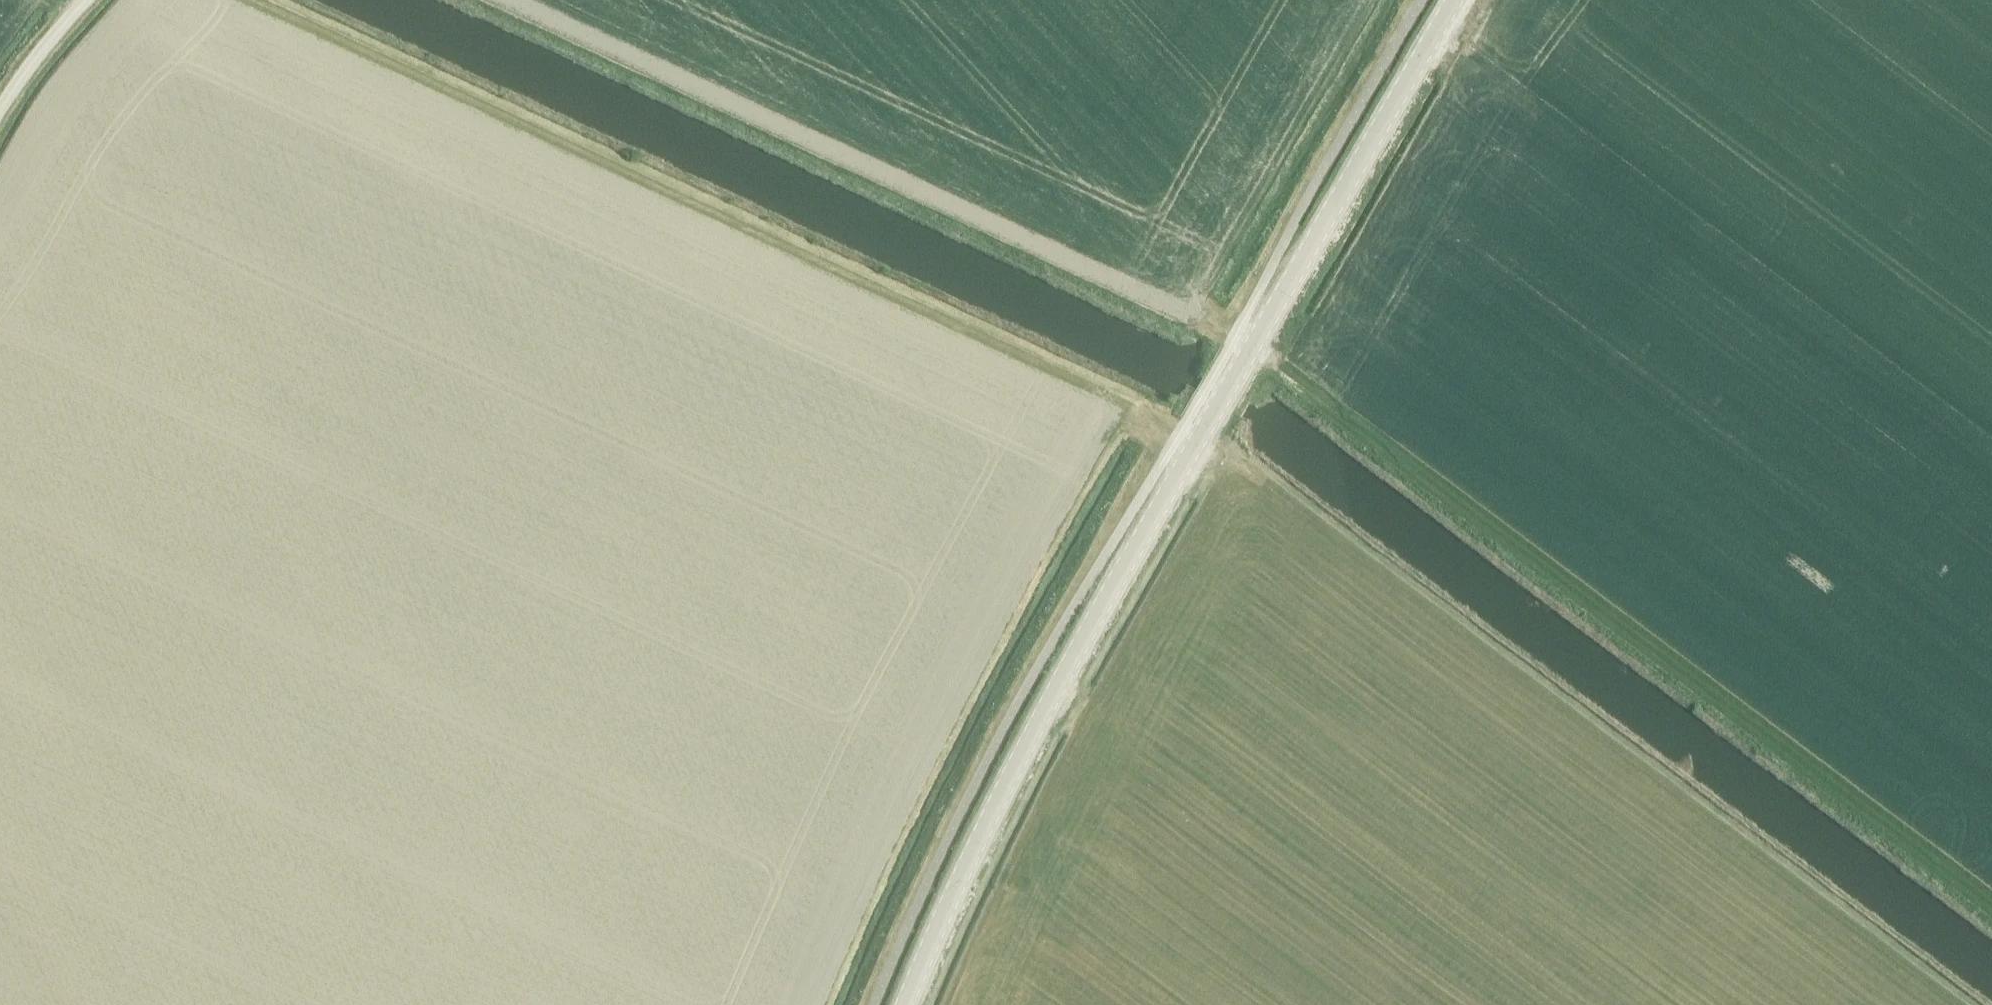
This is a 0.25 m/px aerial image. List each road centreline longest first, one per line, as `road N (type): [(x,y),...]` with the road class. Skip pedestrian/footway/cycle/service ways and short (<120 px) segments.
road 1 (tertiary): [(904,1004),(1070,662),(1454,0)]
road 2 (unclassified): [(0,108),(86,0)]

